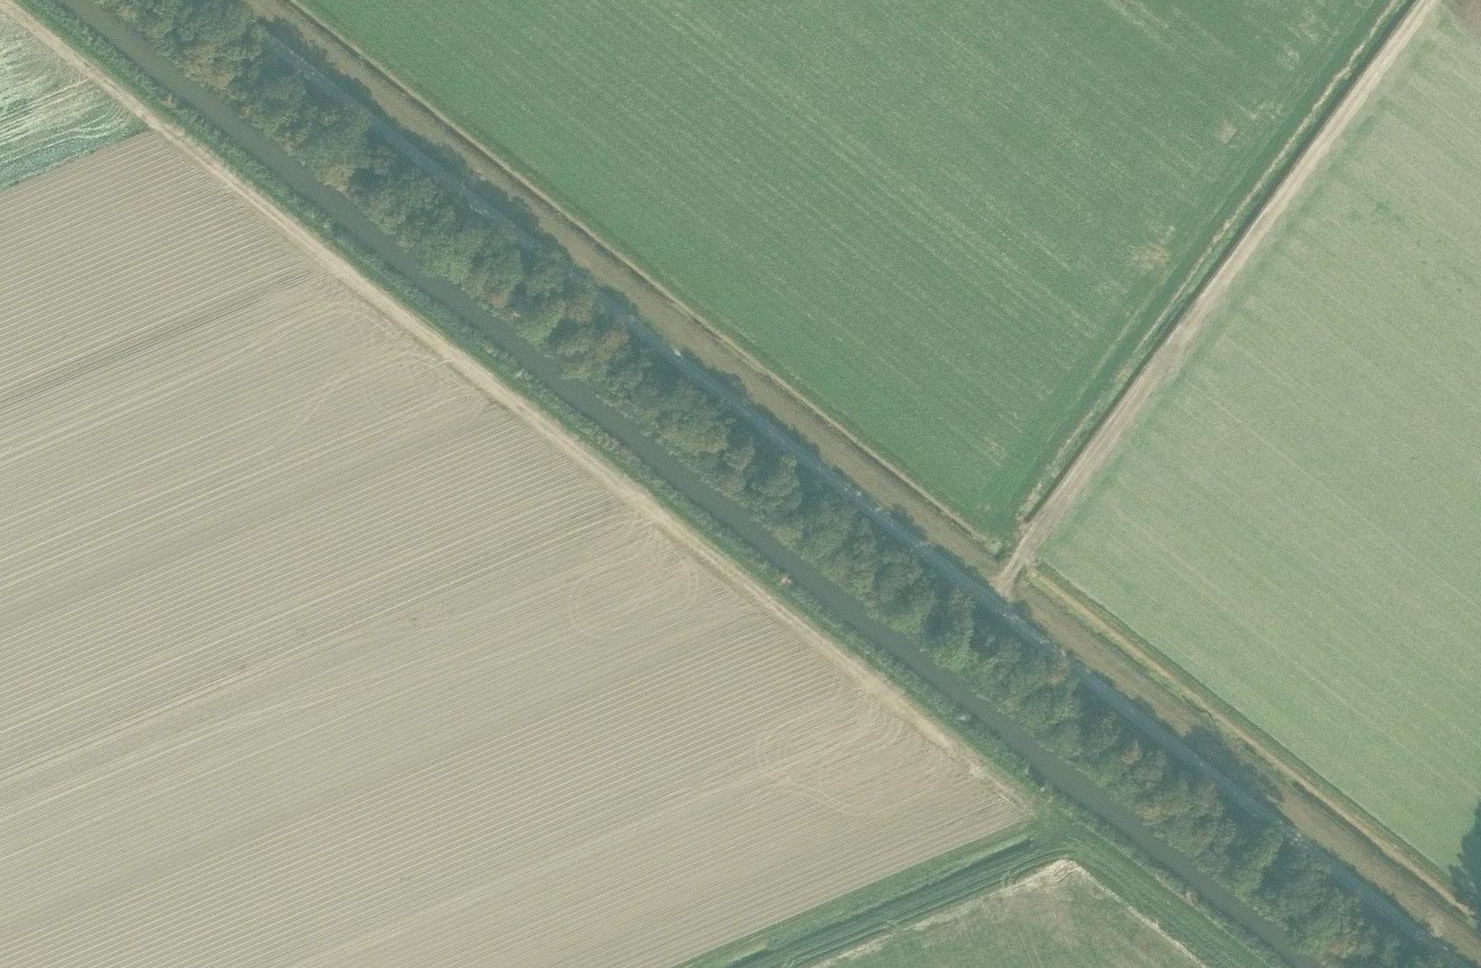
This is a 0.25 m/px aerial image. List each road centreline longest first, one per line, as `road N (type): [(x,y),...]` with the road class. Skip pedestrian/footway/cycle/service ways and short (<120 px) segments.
road 1 (unclassified): [(221,0),(1462,967)]

